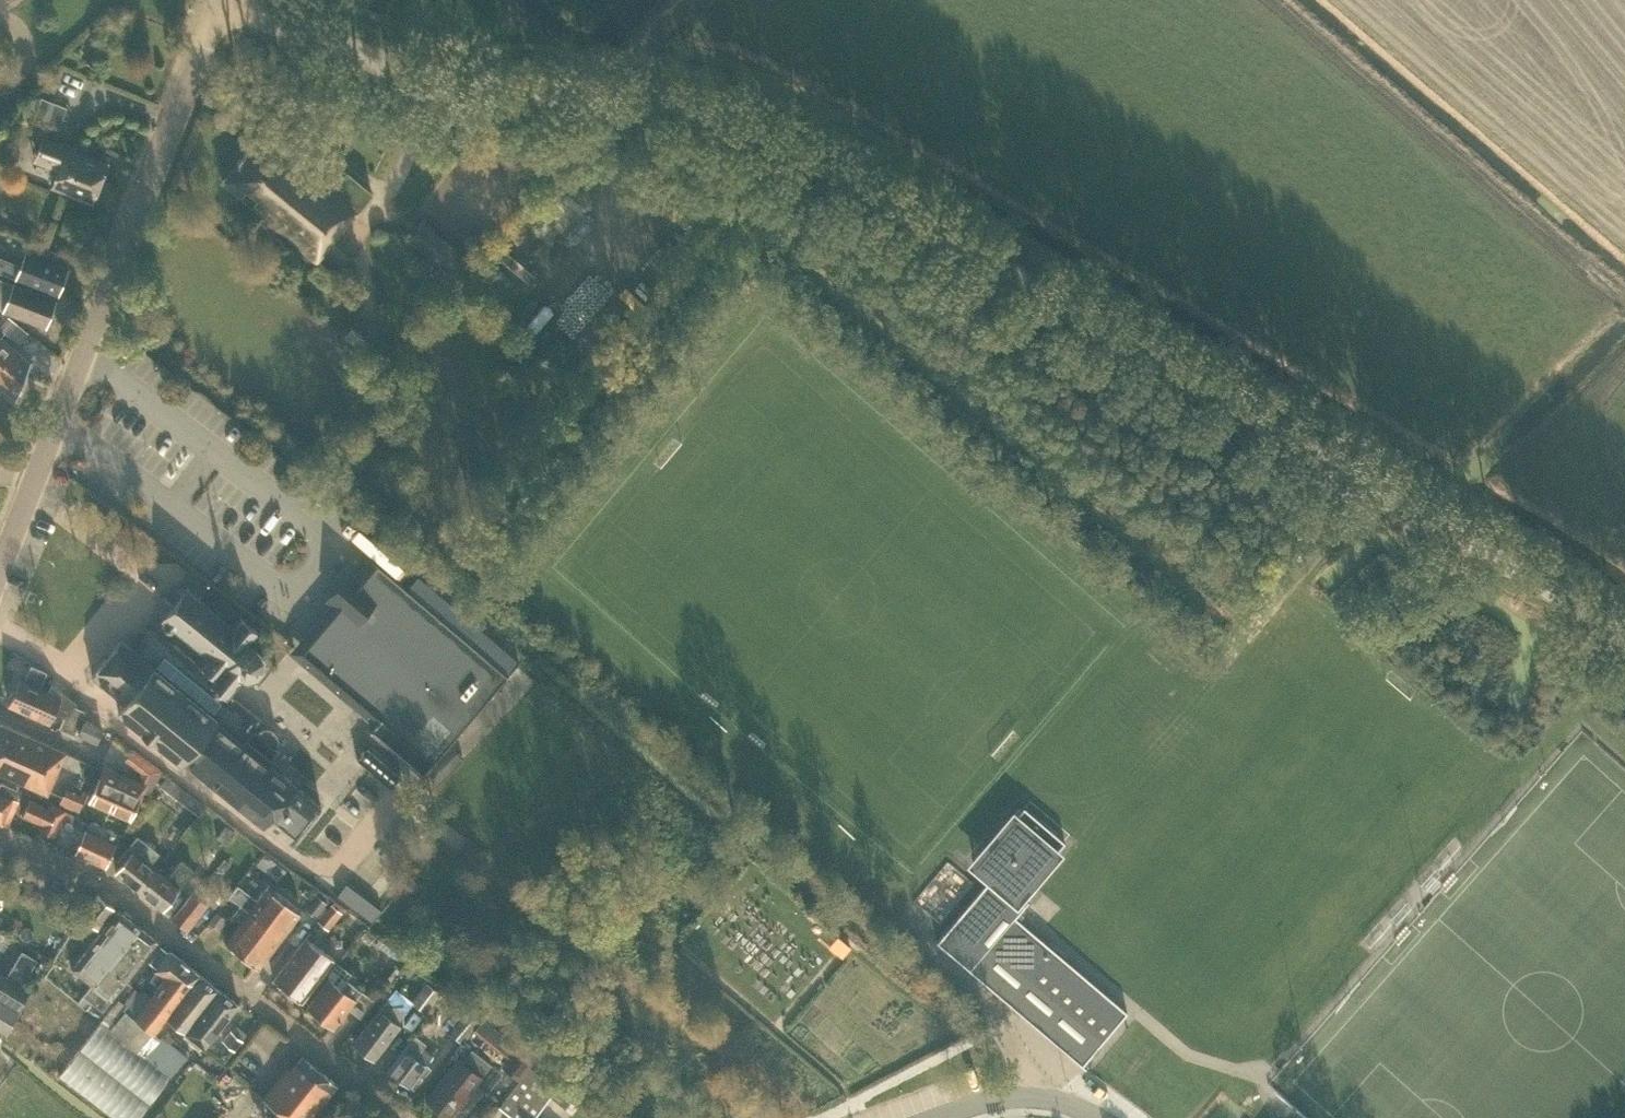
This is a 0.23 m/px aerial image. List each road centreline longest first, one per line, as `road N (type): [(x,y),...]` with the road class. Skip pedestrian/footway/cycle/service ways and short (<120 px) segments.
road 1 (tertiary): [(1624,641),(1516,562),(728,115),(649,96),(472,86),(417,74),(220,3)]
road 2 (unclassified): [(33,487),(220,3)]
road 3 (residential): [(403,1117),(200,956),(67,868),(0,840)]
road 4 (unclassified): [(1101,1117),(1061,1099),(1012,1096),(942,1117)]

